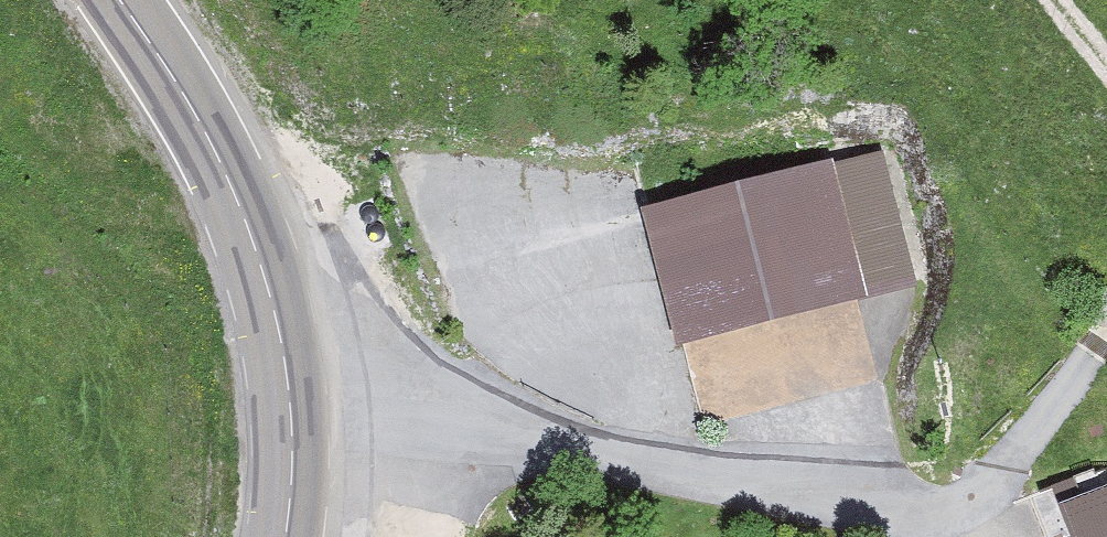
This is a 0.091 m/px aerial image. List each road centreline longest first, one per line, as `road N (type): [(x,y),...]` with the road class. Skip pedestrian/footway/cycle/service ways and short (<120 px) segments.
road 1 (residential): [(293,433),(537,446),(830,496),(962,536)]
road 2 (primary): [(293,433),(278,324),(248,224),(204,130),(118,0)]
road 3 (track): [(976,536),(1106,349)]

